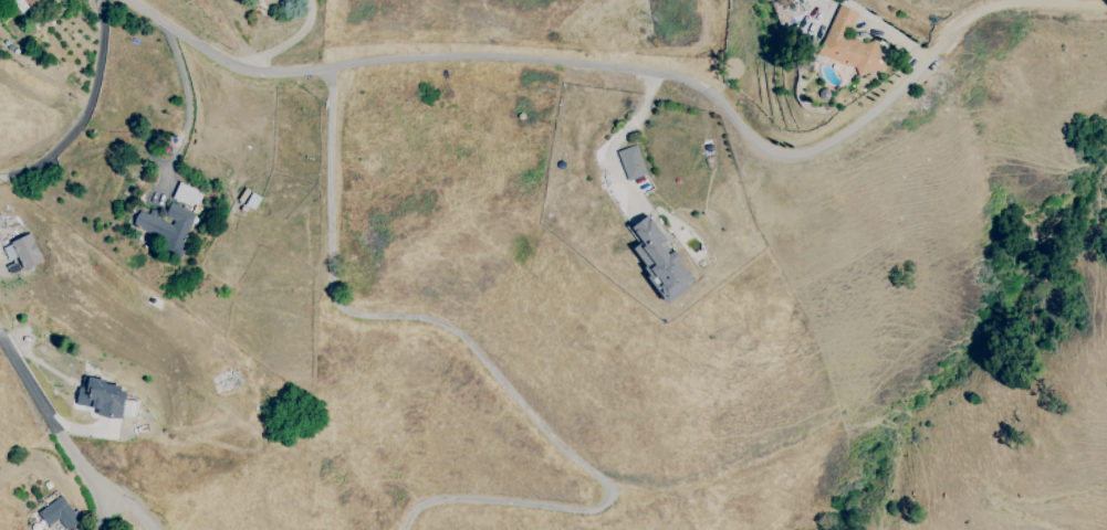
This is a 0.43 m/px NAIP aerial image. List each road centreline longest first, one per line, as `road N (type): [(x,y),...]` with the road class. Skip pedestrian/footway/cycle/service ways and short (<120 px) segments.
road 1 (residential): [(126,0),(254,73),(291,76),(400,59),(528,60),(671,76),(699,84),(770,152),(795,160),(826,152),(869,121),(964,26),(995,10),(1106,6)]
road 2 (residential): [(0,328),(56,430),(153,529)]
road 3 (residential): [(103,0),(95,95),(62,144),(0,178)]

